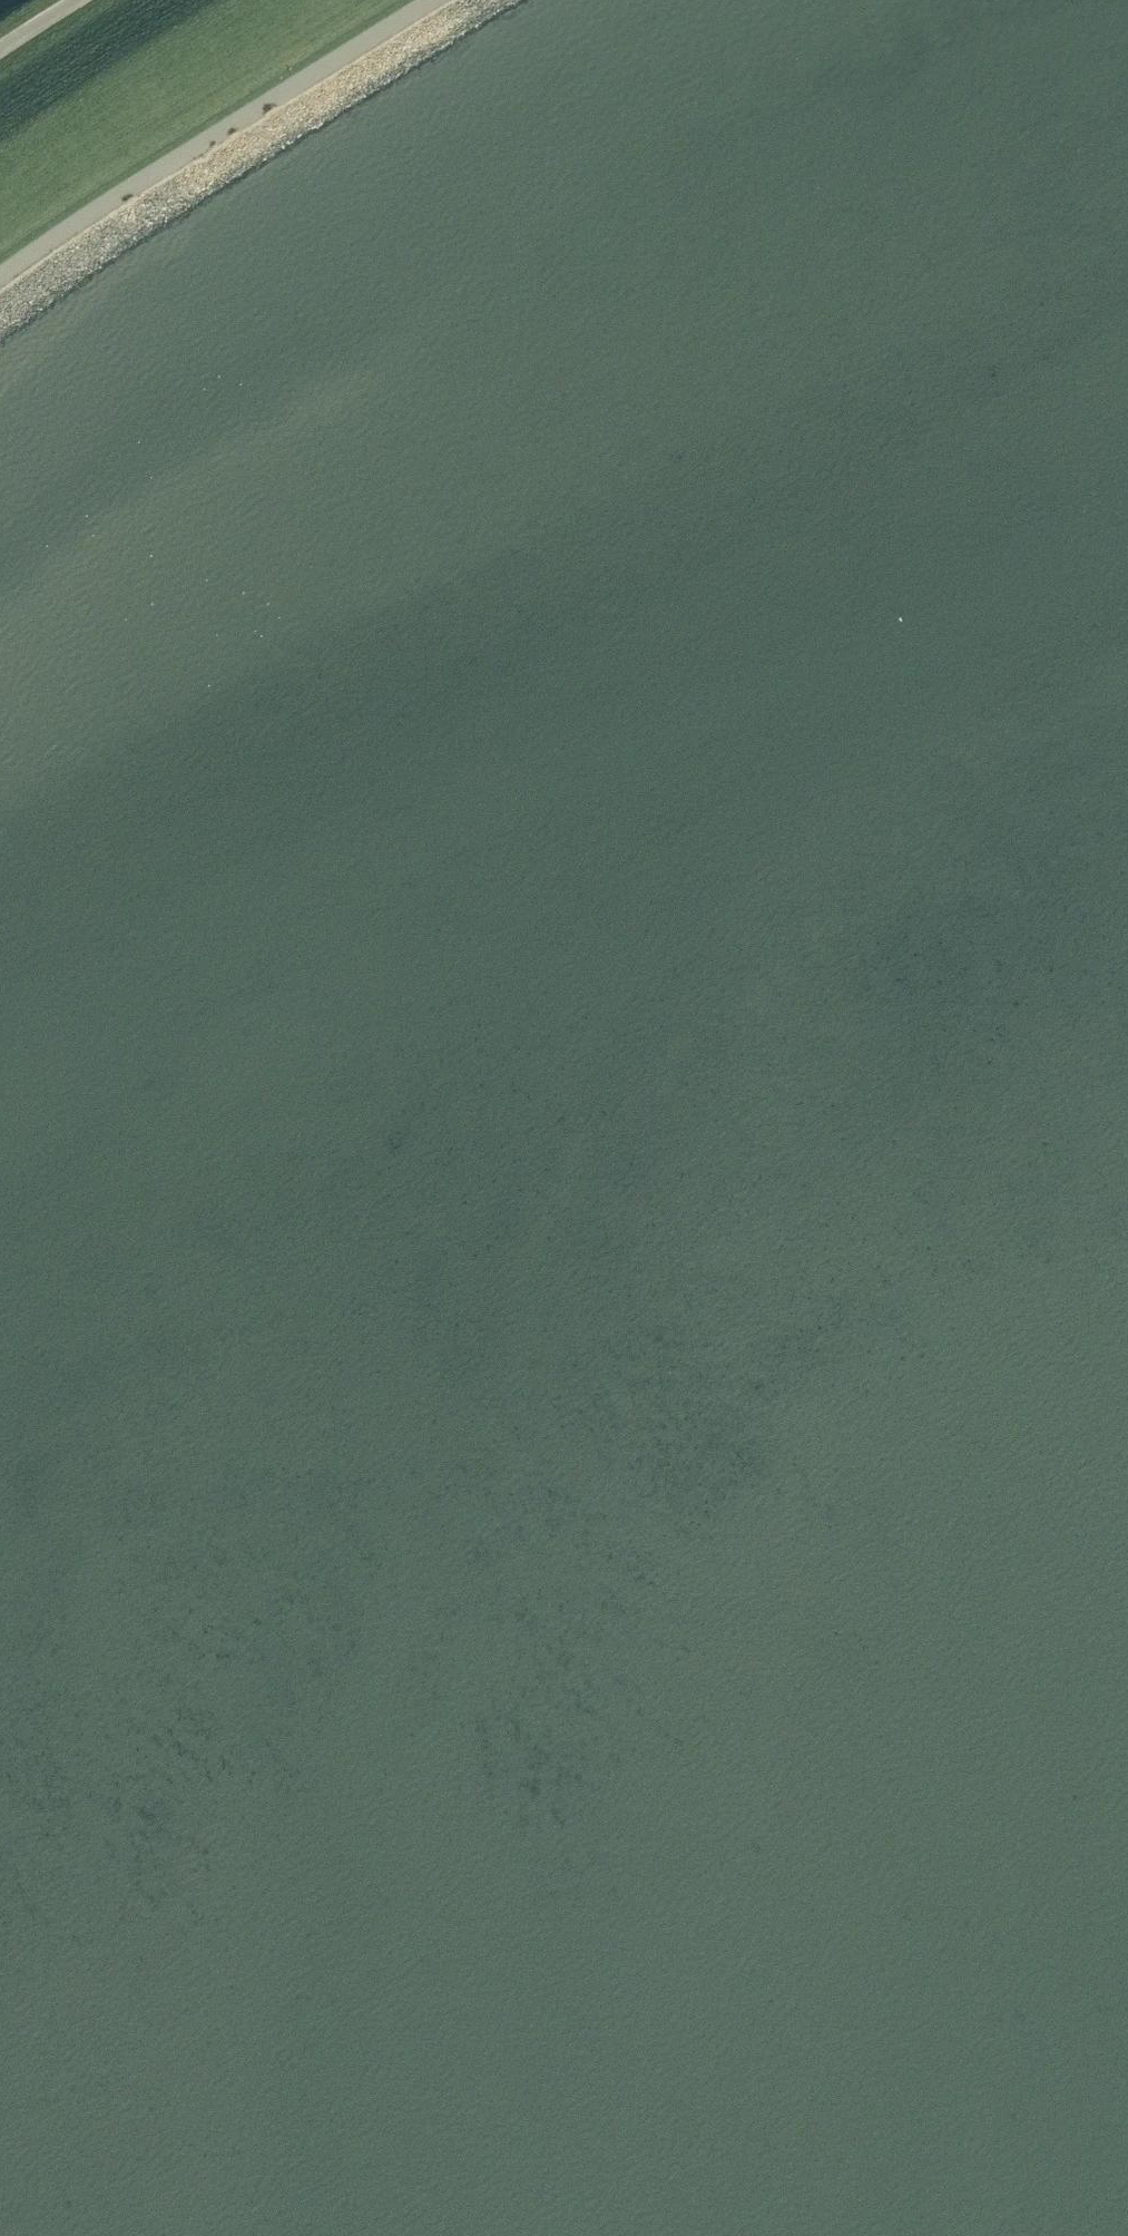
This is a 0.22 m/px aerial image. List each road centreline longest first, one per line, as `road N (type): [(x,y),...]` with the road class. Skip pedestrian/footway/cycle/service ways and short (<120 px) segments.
road 1 (unclassified): [(0,300),(166,181),(457,0)]

